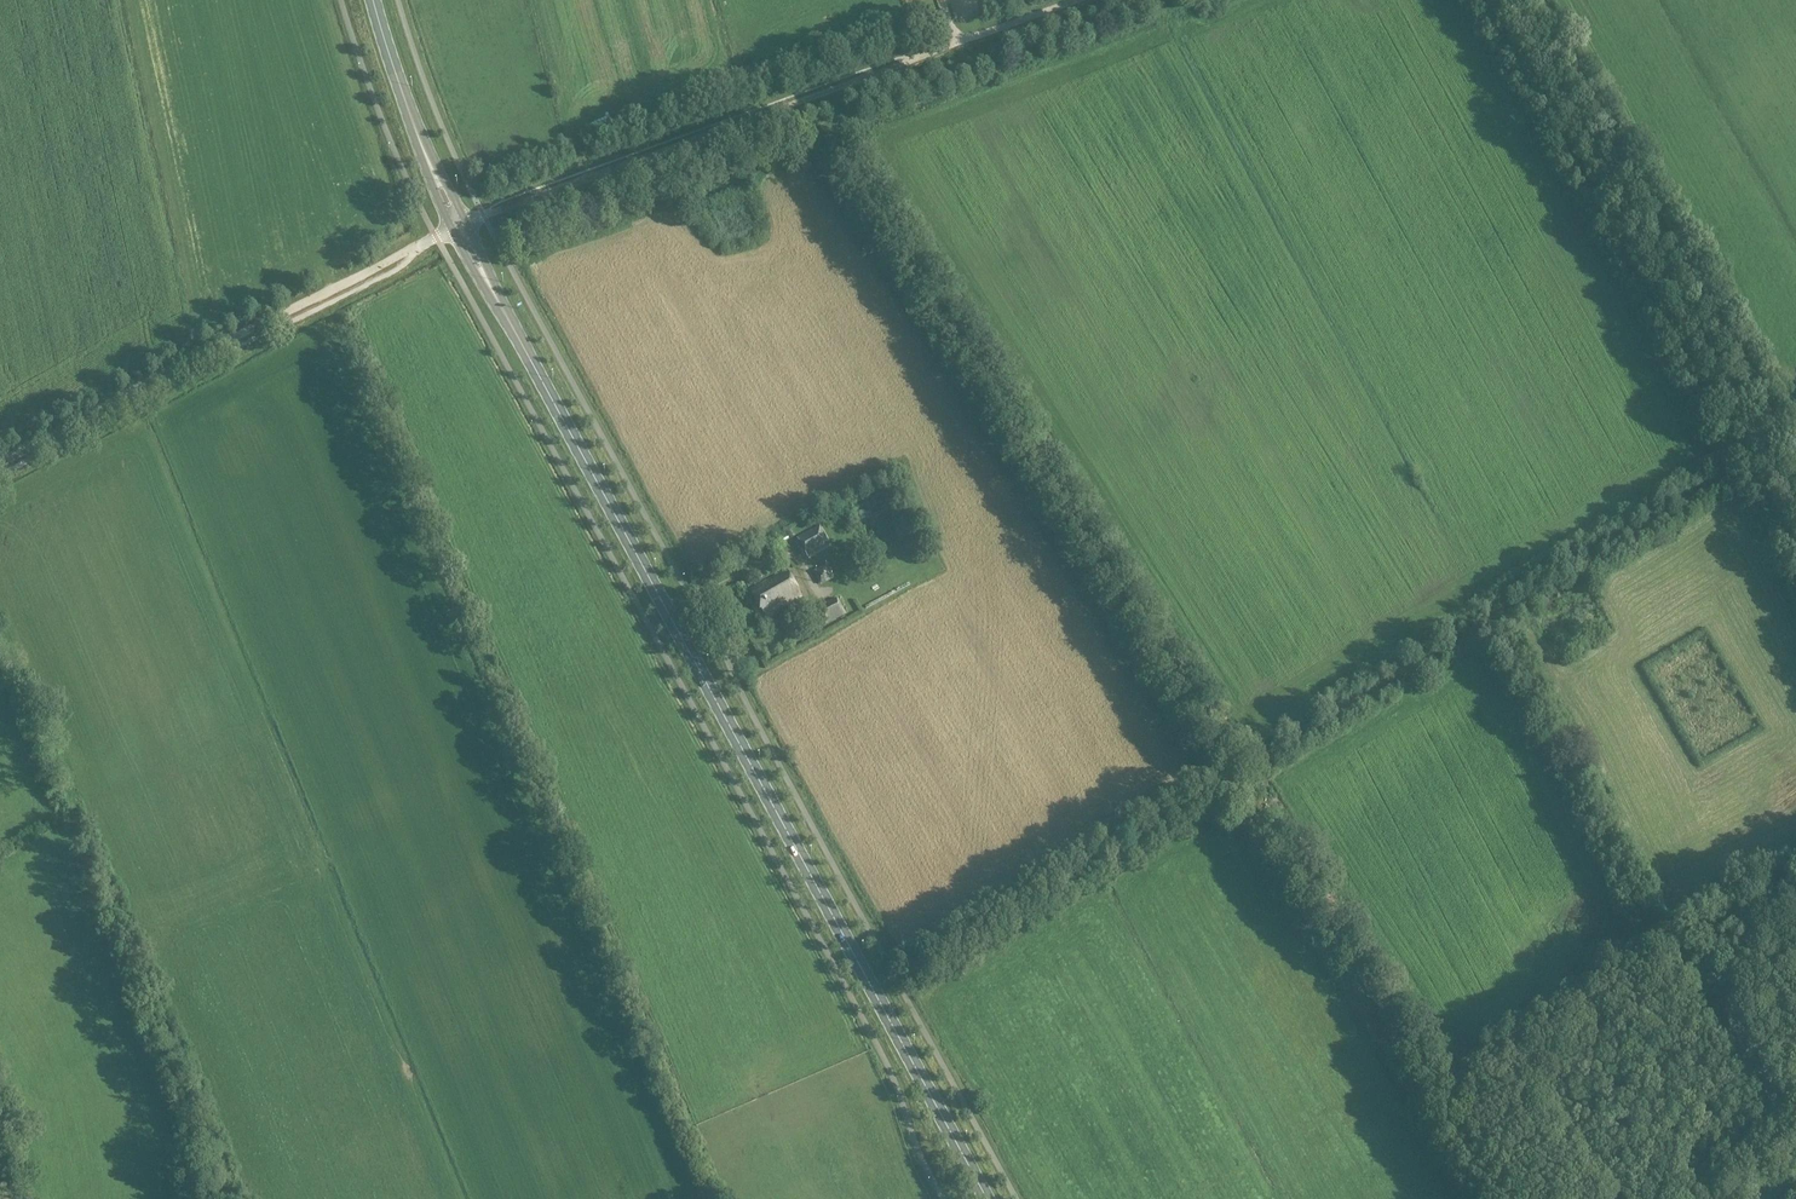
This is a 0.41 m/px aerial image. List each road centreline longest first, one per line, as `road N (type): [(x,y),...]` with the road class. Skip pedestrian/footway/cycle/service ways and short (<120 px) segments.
road 1 (primary): [(987,1198),(479,267),(416,131),(373,0)]
road 2 (track): [(1762,448),(1236,779),(1503,1198)]
road 3 (track): [(1236,779),(823,127)]
road 4 (track): [(1170,0),(499,245)]
road 5 (track): [(1762,448),(1508,0)]
road 6 (track): [(419,247),(0,465)]
road 7 (track): [(487,214),(910,61)]
road 8 (track): [(910,61),(1074,0)]

